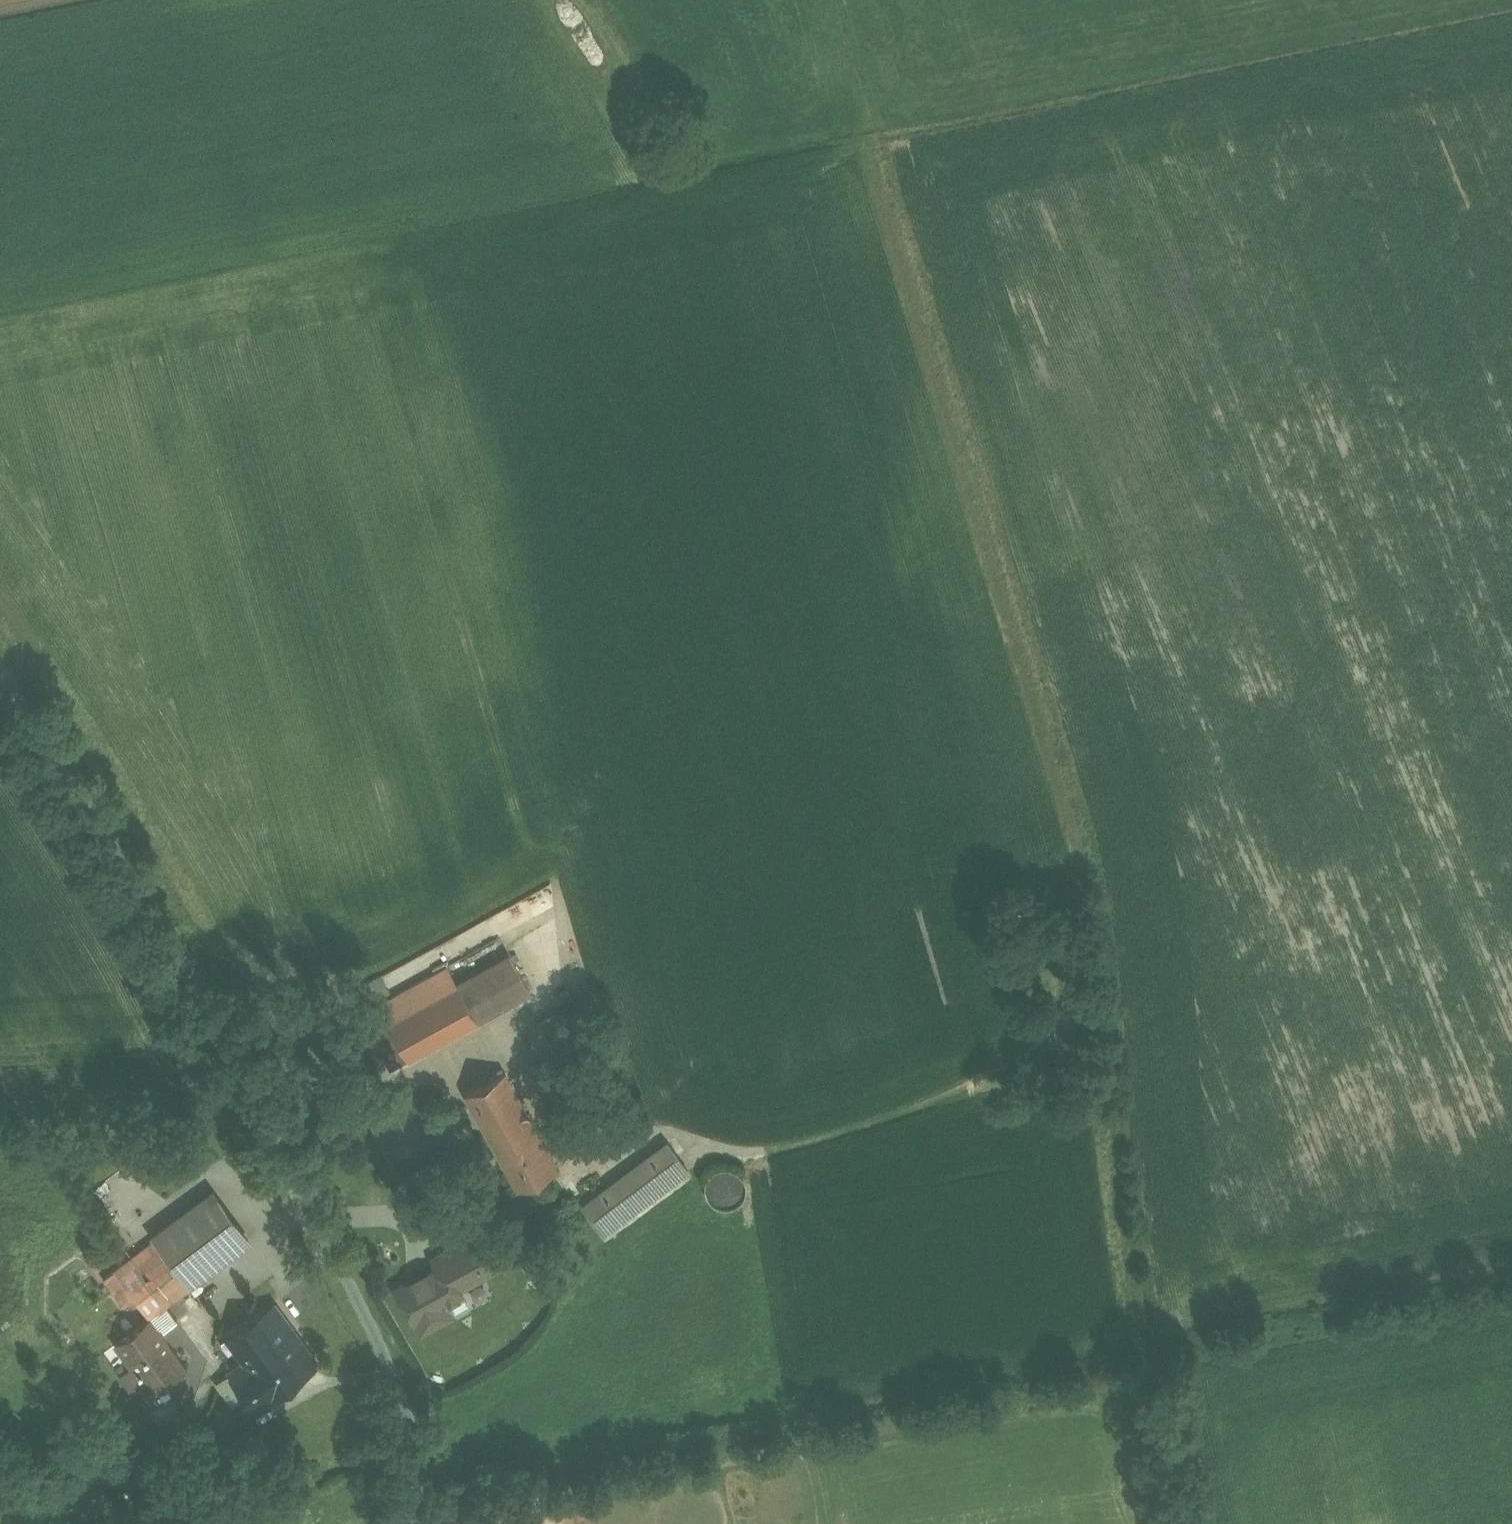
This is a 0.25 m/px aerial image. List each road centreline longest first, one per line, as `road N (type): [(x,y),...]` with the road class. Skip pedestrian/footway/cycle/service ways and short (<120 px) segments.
road 1 (unclassified): [(0,661),(200,987),(404,1392),(429,1523)]

